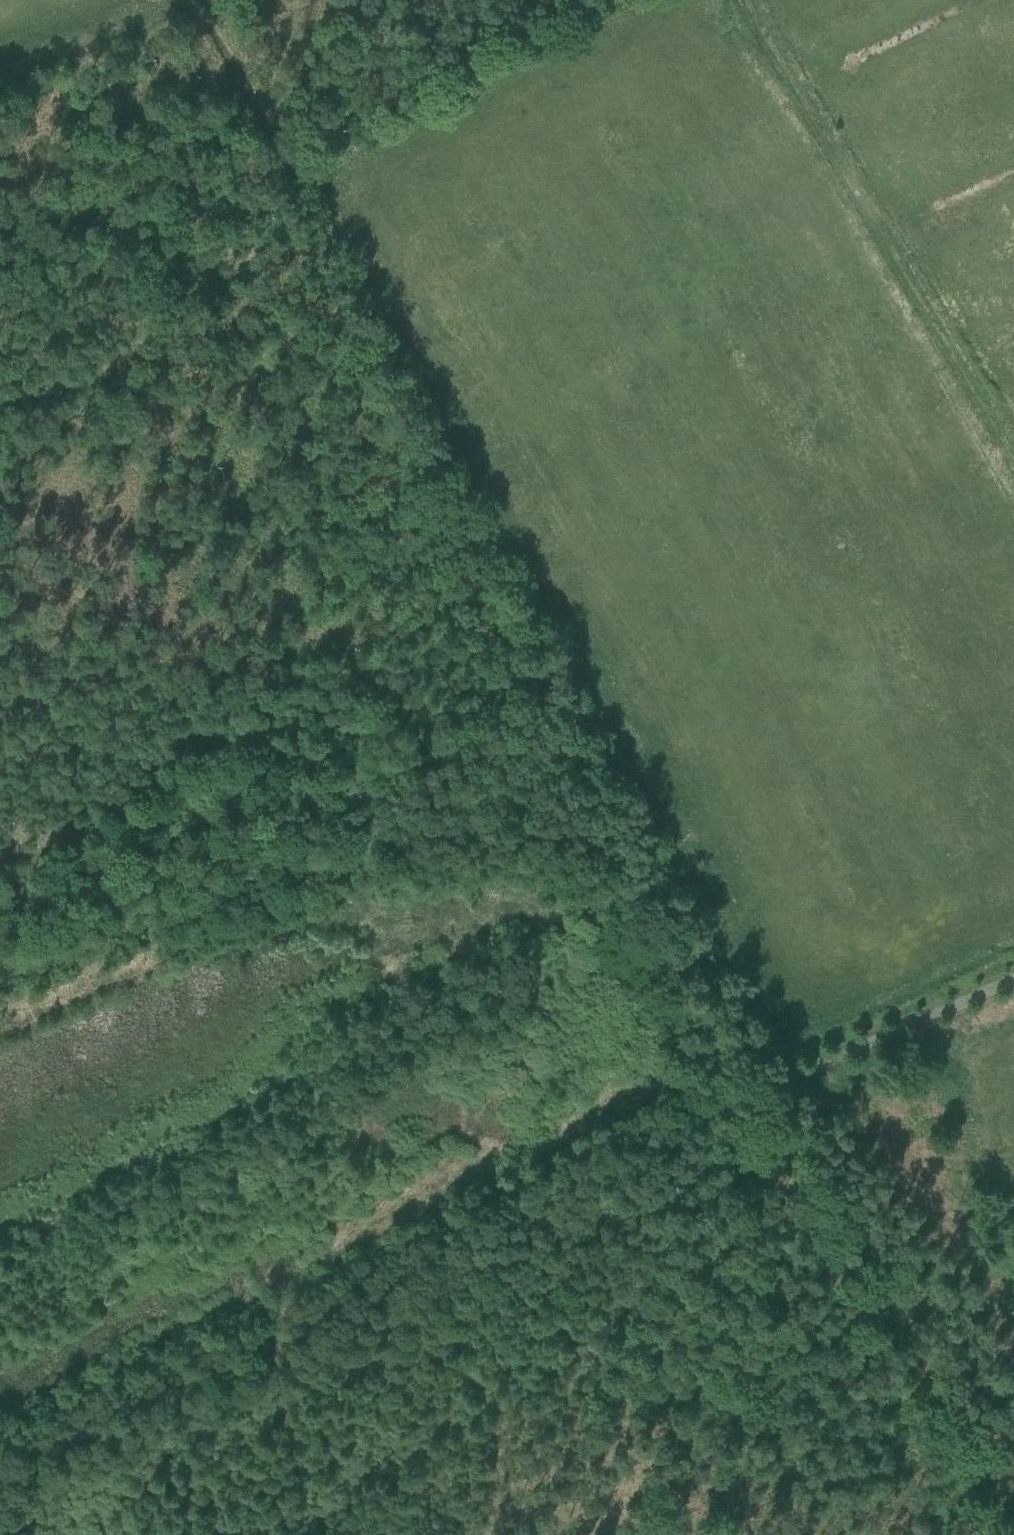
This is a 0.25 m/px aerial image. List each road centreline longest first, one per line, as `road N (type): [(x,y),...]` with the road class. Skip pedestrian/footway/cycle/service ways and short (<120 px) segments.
road 1 (unclassified): [(740,1104),(1013,980)]

